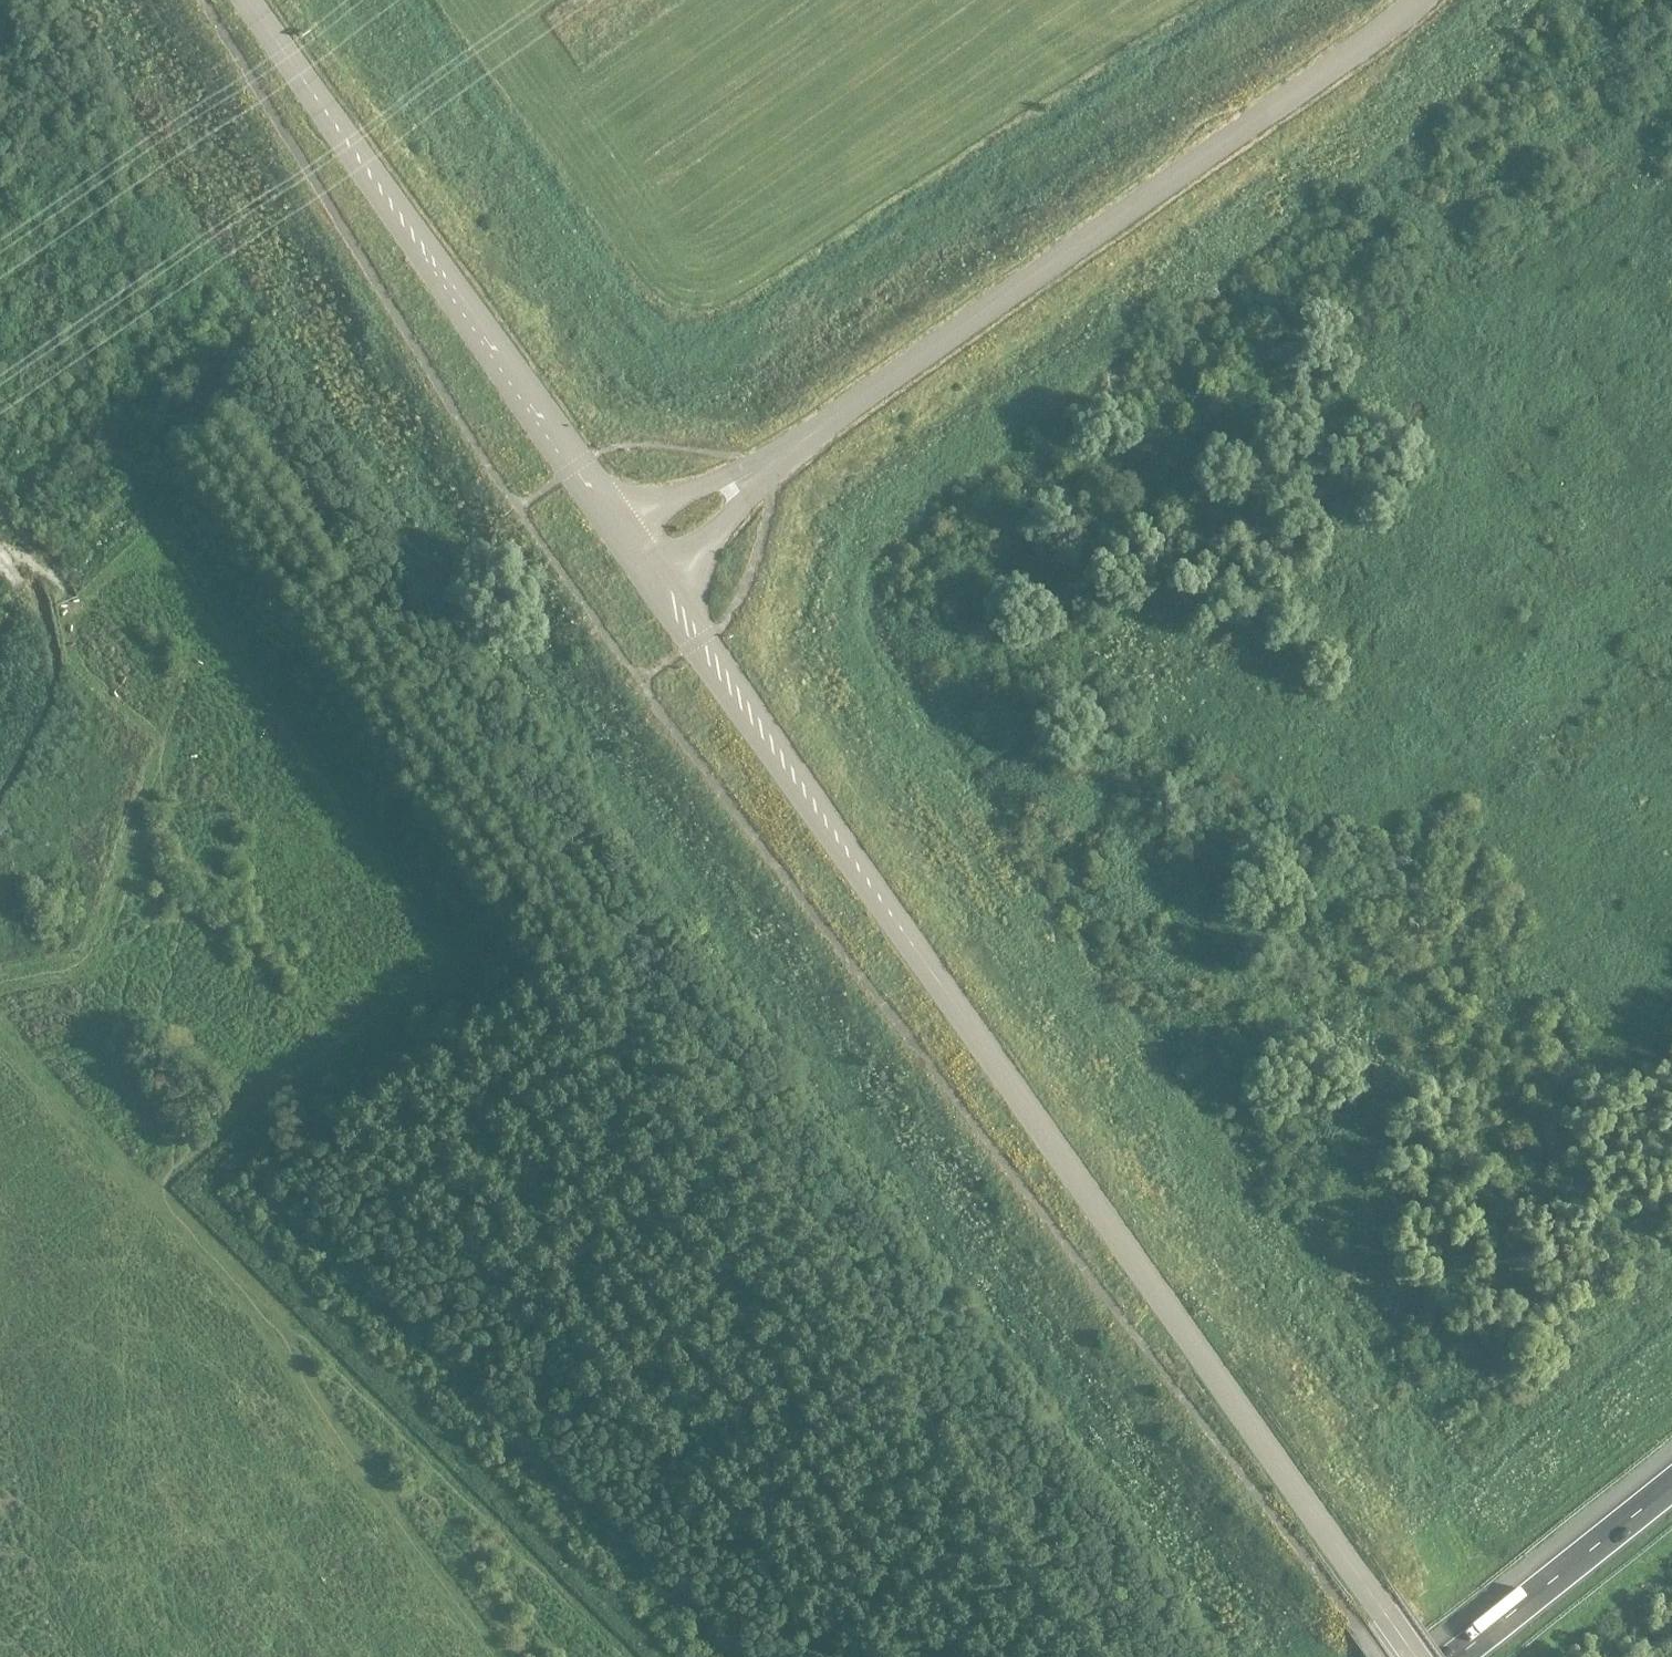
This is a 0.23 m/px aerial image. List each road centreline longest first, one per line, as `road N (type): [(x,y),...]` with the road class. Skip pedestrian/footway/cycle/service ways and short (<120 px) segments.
road 1 (tertiary): [(1416,1656),(653,577)]
road 2 (tertiary): [(1417,0),(767,466)]
road 3 (tertiary): [(623,534),(241,0)]
road 4 (motorway): [(1671,1483),(1456,1656)]
road 5 (tertiary): [(767,466),(706,484),(623,534)]
road 6 (tertiary): [(653,577),(731,513),(767,466)]

